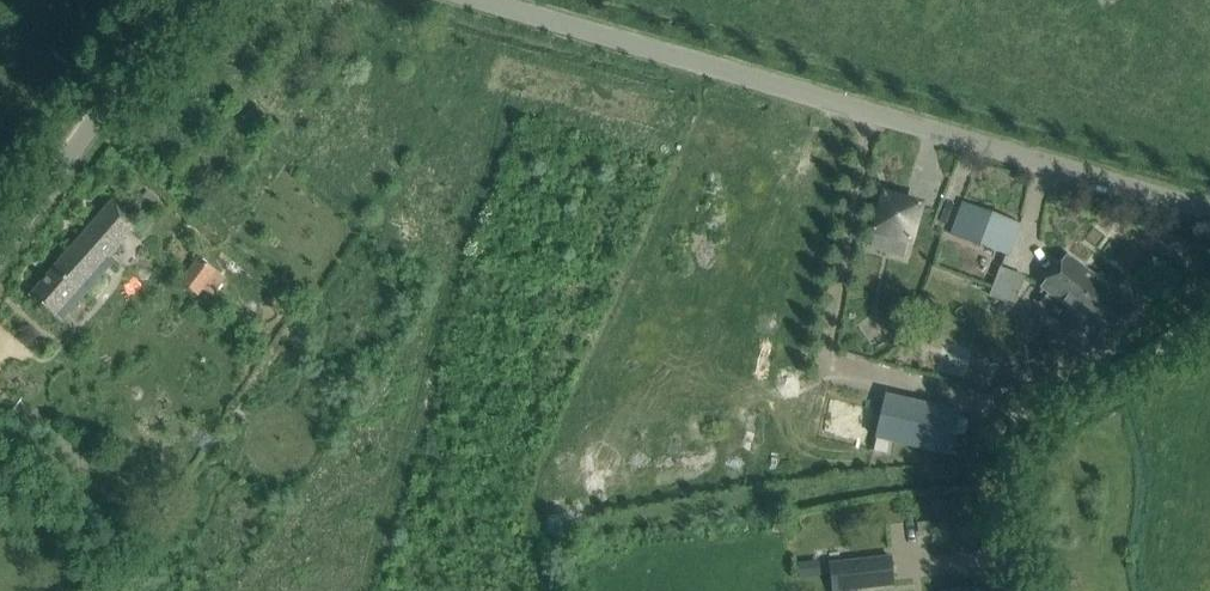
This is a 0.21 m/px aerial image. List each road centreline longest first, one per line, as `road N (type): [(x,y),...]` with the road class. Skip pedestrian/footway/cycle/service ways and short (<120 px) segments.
road 1 (tertiary): [(485,0),(1209,207)]
road 2 (unclassified): [(1010,590),(1008,492),(1029,435),(1209,322)]
road 3 (tertiary): [(0,255),(156,33),(189,0)]

